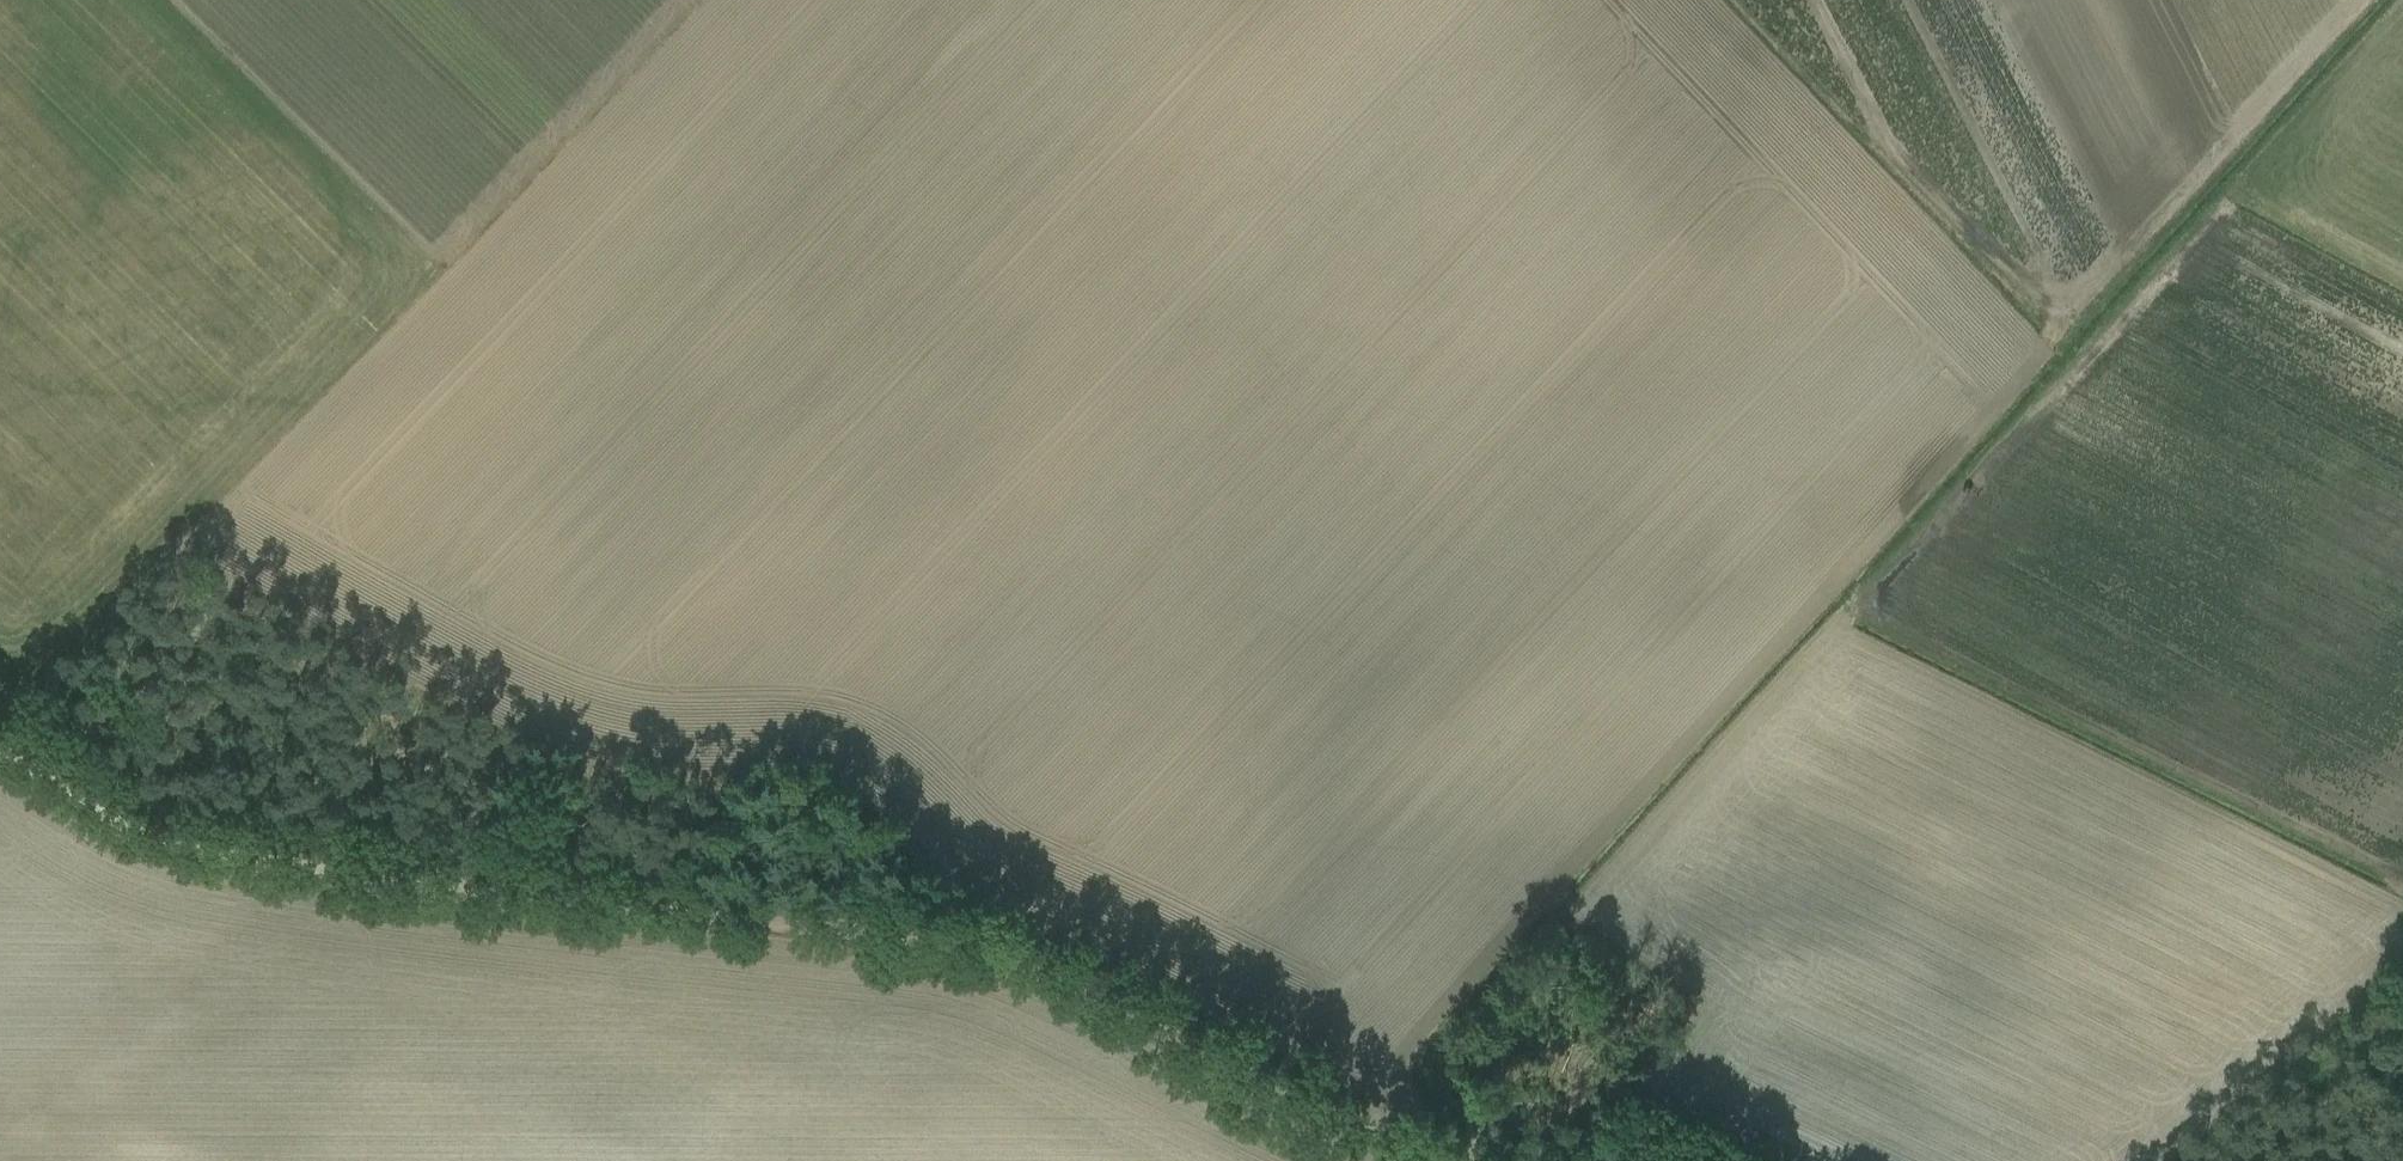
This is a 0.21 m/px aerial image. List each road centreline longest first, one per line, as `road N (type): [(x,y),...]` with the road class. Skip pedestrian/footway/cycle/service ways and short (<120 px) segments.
road 1 (track): [(0,736),(110,811),(222,838),(655,902),(984,933),(1439,1160)]
road 2 (unclassified): [(2402,420),(2140,277)]

